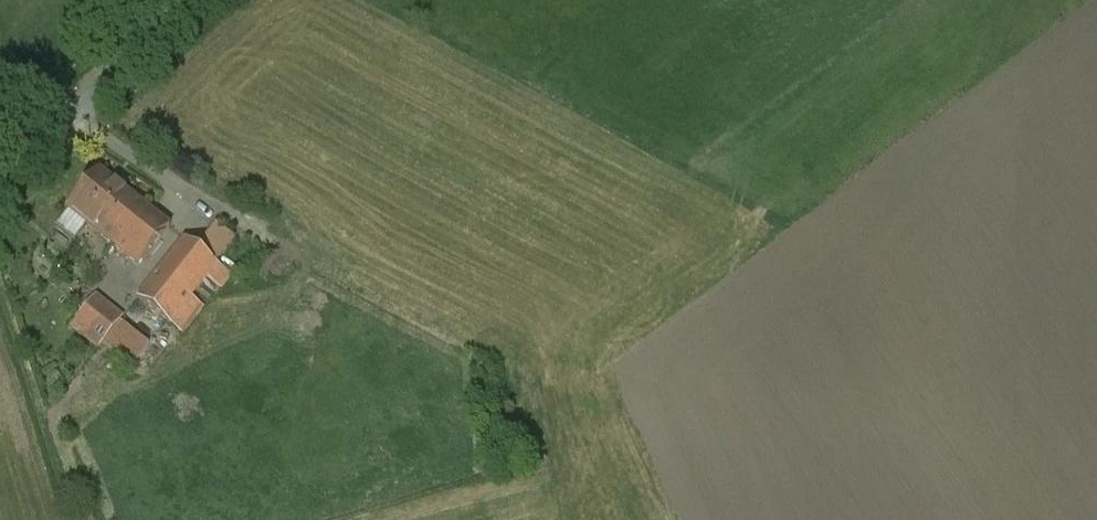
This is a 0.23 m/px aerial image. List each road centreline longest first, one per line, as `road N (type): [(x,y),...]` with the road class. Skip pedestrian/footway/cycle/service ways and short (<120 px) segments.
road 1 (unclassified): [(66,120),(195,0)]

